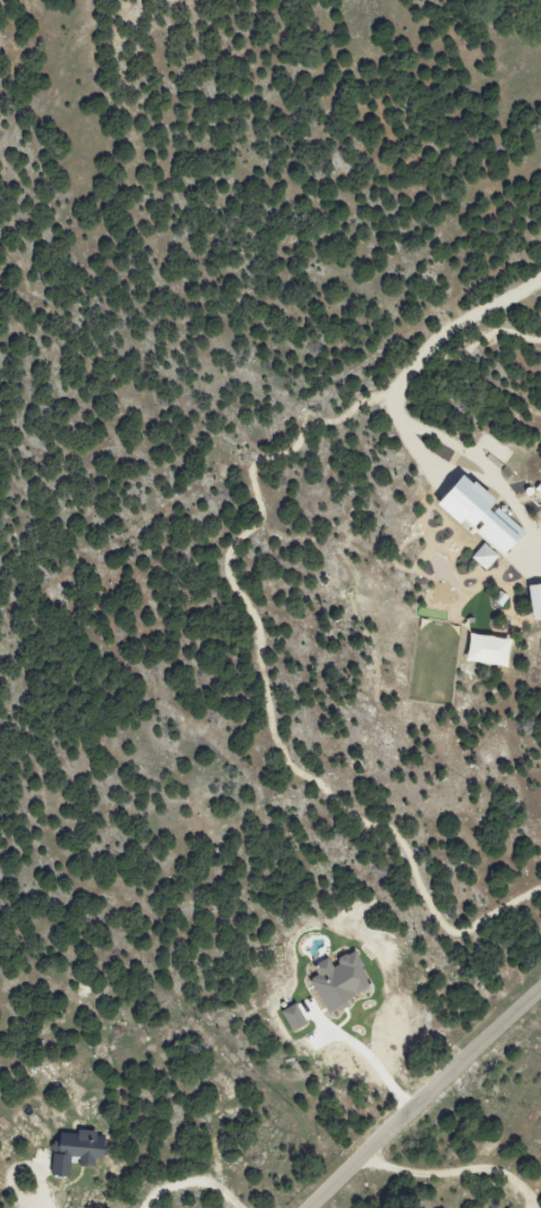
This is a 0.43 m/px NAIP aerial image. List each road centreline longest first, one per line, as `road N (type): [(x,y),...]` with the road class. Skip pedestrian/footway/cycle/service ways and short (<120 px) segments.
road 1 (residential): [(313,1207),(540,992)]

